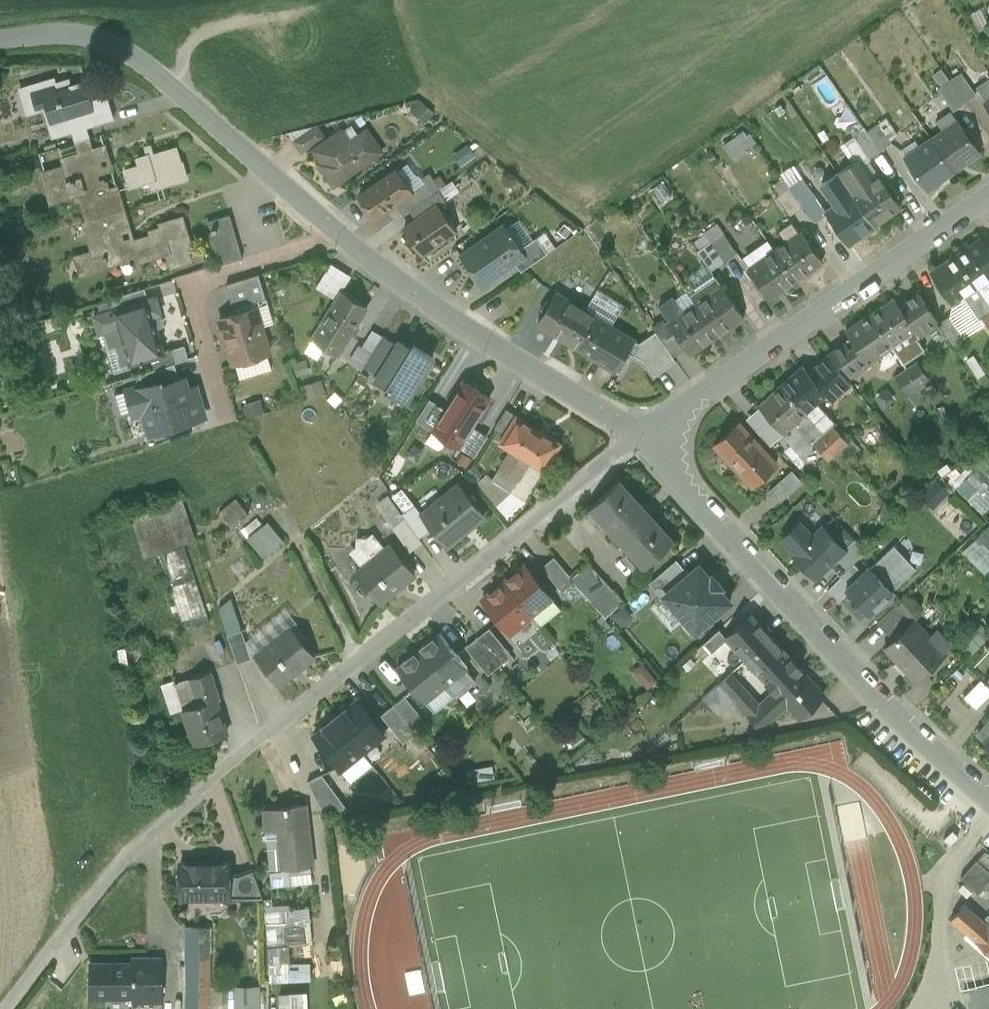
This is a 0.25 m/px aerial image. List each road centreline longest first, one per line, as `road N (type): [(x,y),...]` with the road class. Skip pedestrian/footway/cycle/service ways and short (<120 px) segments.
road 1 (track): [(7,1008),(112,872),(224,767),(639,437)]
road 2 (residential): [(639,437),(397,274),(117,47),(91,38),(24,37)]
road 3 (residential): [(988,806),(891,718),(639,437)]
road 4 (residential): [(988,197),(639,437)]

